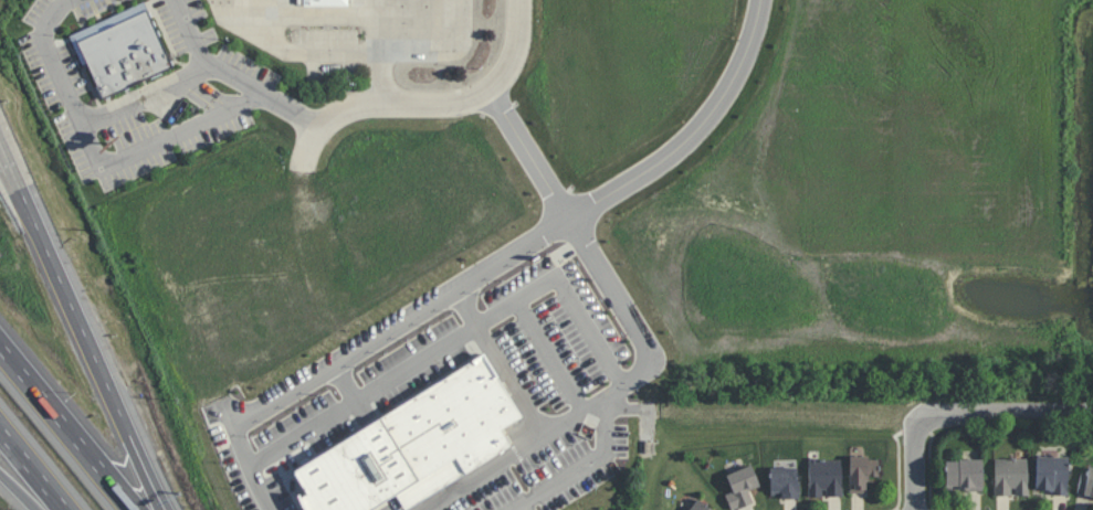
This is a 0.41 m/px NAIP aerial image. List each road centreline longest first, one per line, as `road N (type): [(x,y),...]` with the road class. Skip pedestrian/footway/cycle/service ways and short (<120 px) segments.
road 1 (residential): [(525,0),(525,42),(495,87),(473,99),(355,106),(327,121),(311,166)]
road 2 (motorway): [(114,375),(0,124)]
road 3 (motorway): [(145,509),(0,332)]
road 4 (residential): [(916,414),(1092,413)]

